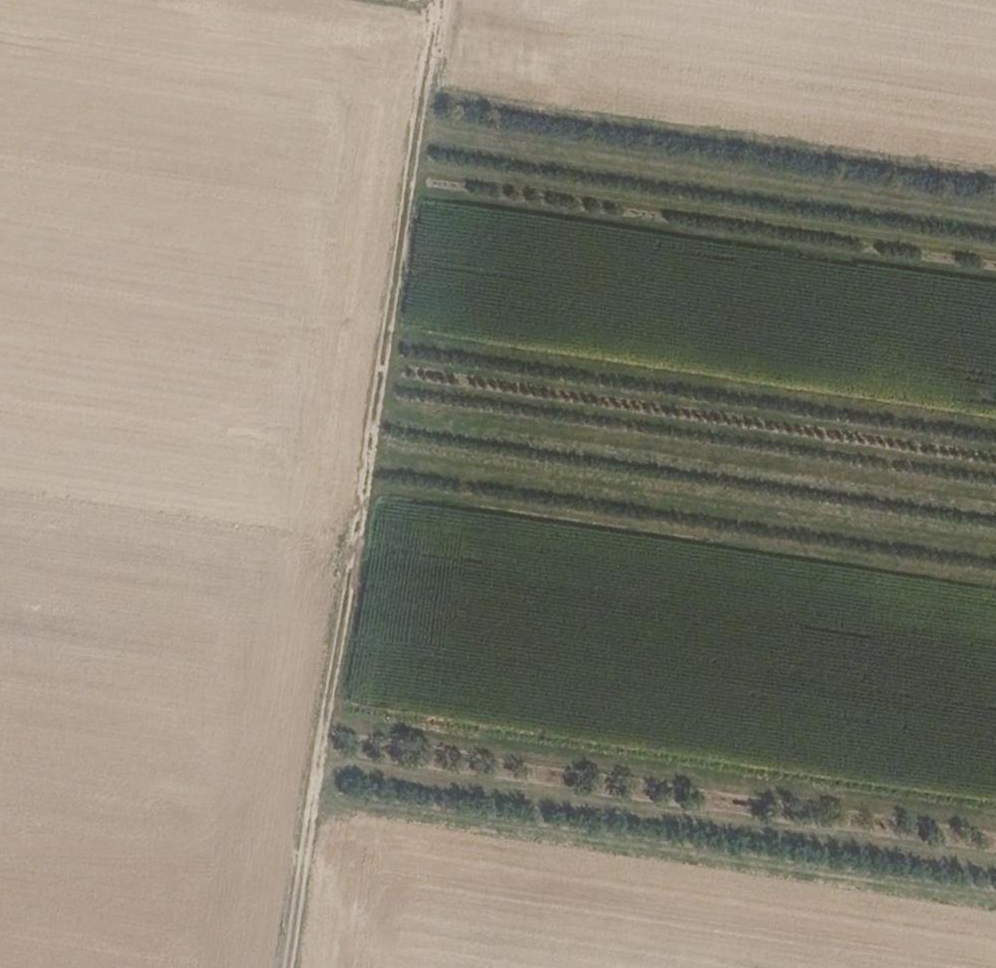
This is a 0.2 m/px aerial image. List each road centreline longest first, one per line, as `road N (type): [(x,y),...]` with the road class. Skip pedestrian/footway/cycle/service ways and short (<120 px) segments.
road 1 (track): [(428,11),(283,967)]

